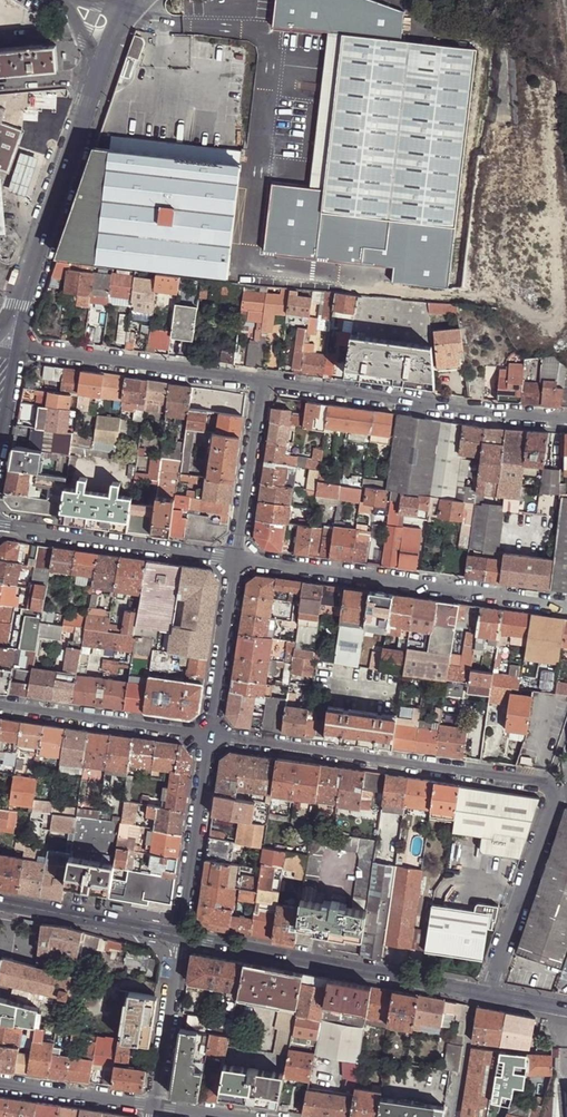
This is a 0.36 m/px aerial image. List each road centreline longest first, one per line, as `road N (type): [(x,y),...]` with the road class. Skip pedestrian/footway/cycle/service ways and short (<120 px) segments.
road 1 (residential): [(486,996),(556,800),(548,785),(208,740)]
road 2 (residential): [(235,558),(566,606)]
road 3 (residential): [(486,996),(177,938)]
road 4 (residential): [(566,421),(264,383)]
road 5 (tertiary): [(18,311),(103,70)]
road 6 (residential): [(264,383),(35,348),(16,353)]
road 7 (residential): [(0,525),(235,558)]
road 8 (residential): [(208,740),(0,704)]
road 9 (residential): [(208,740),(177,938)]
road 10 (residential): [(235,558),(208,740)]
road 11 (residential): [(177,938),(0,903)]
road 12 (residential): [(264,383),(235,558)]
road 13 (residential): [(152,1107),(177,938)]
road 14 (residential): [(152,1107),(0,1084)]

